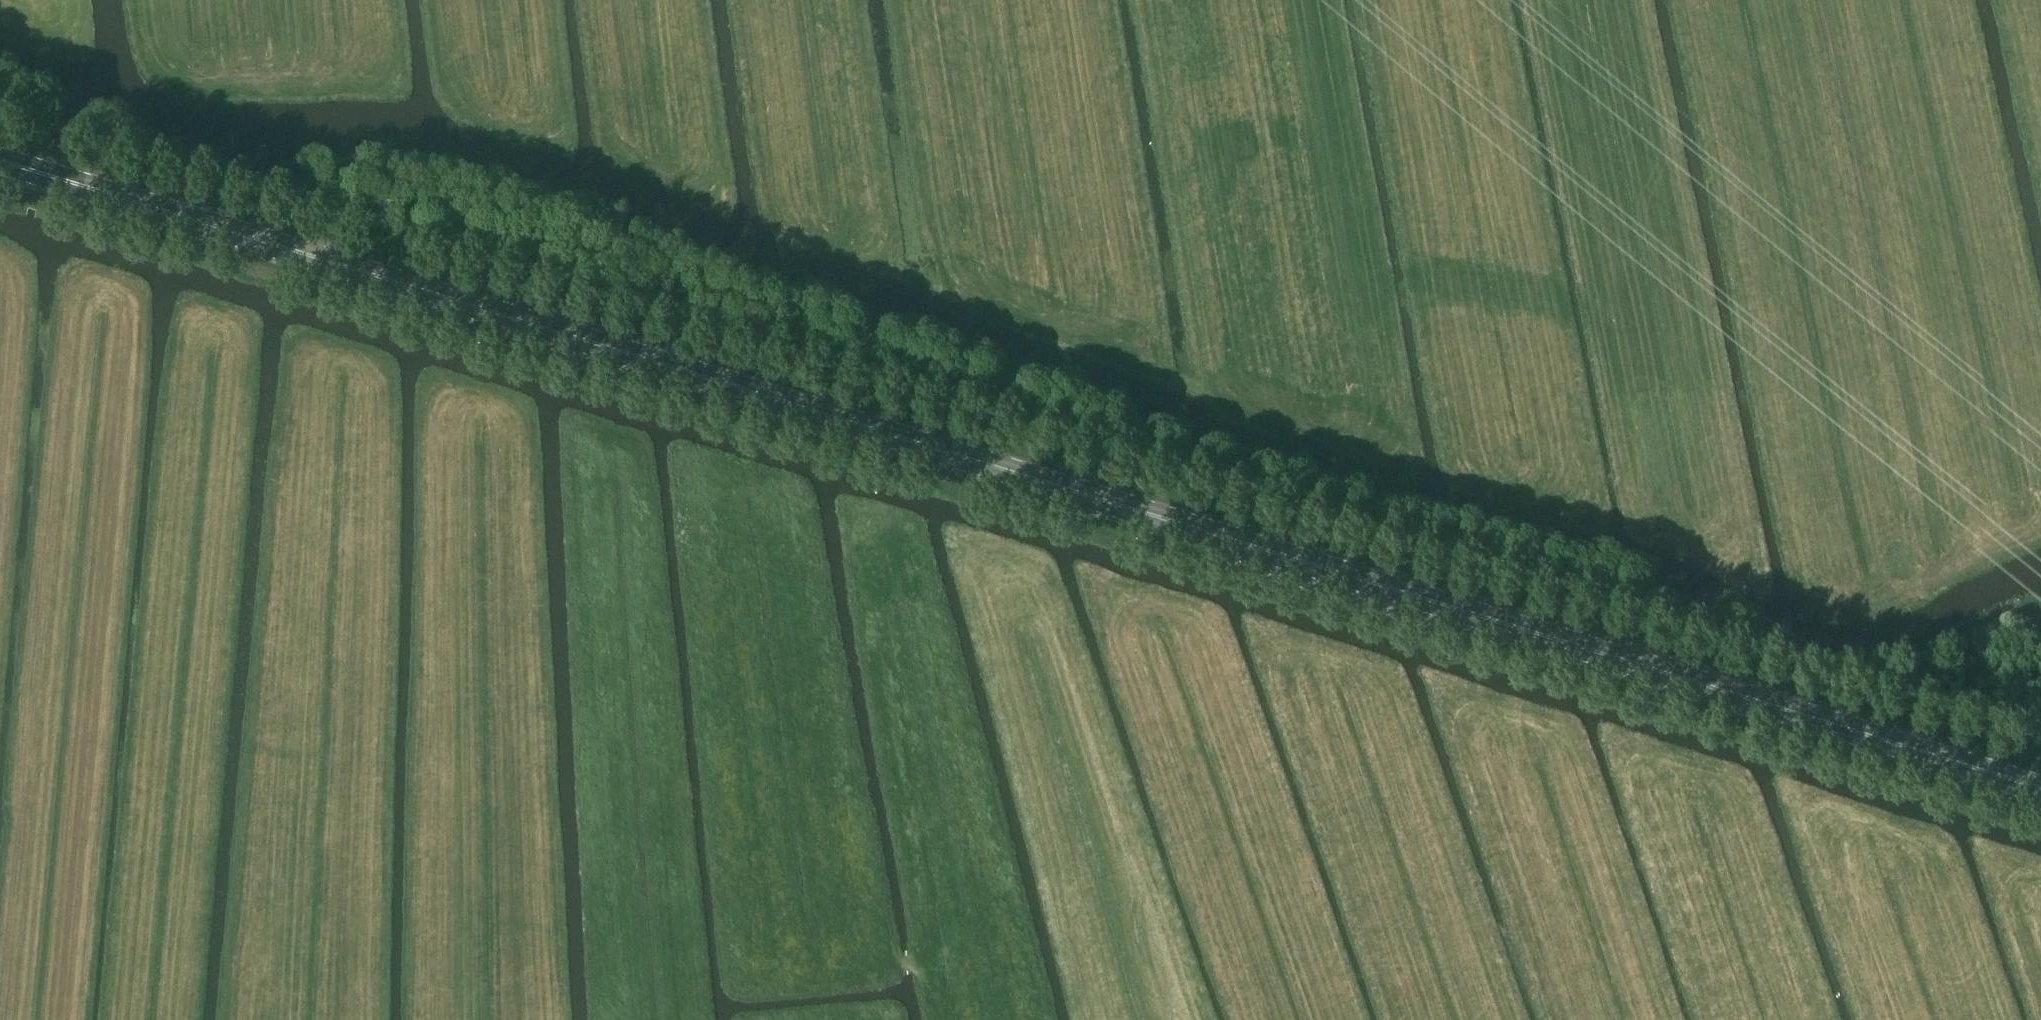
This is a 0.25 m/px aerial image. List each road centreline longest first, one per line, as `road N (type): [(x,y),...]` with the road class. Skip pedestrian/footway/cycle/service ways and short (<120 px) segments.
road 1 (primary): [(2040,789),(0,162)]

